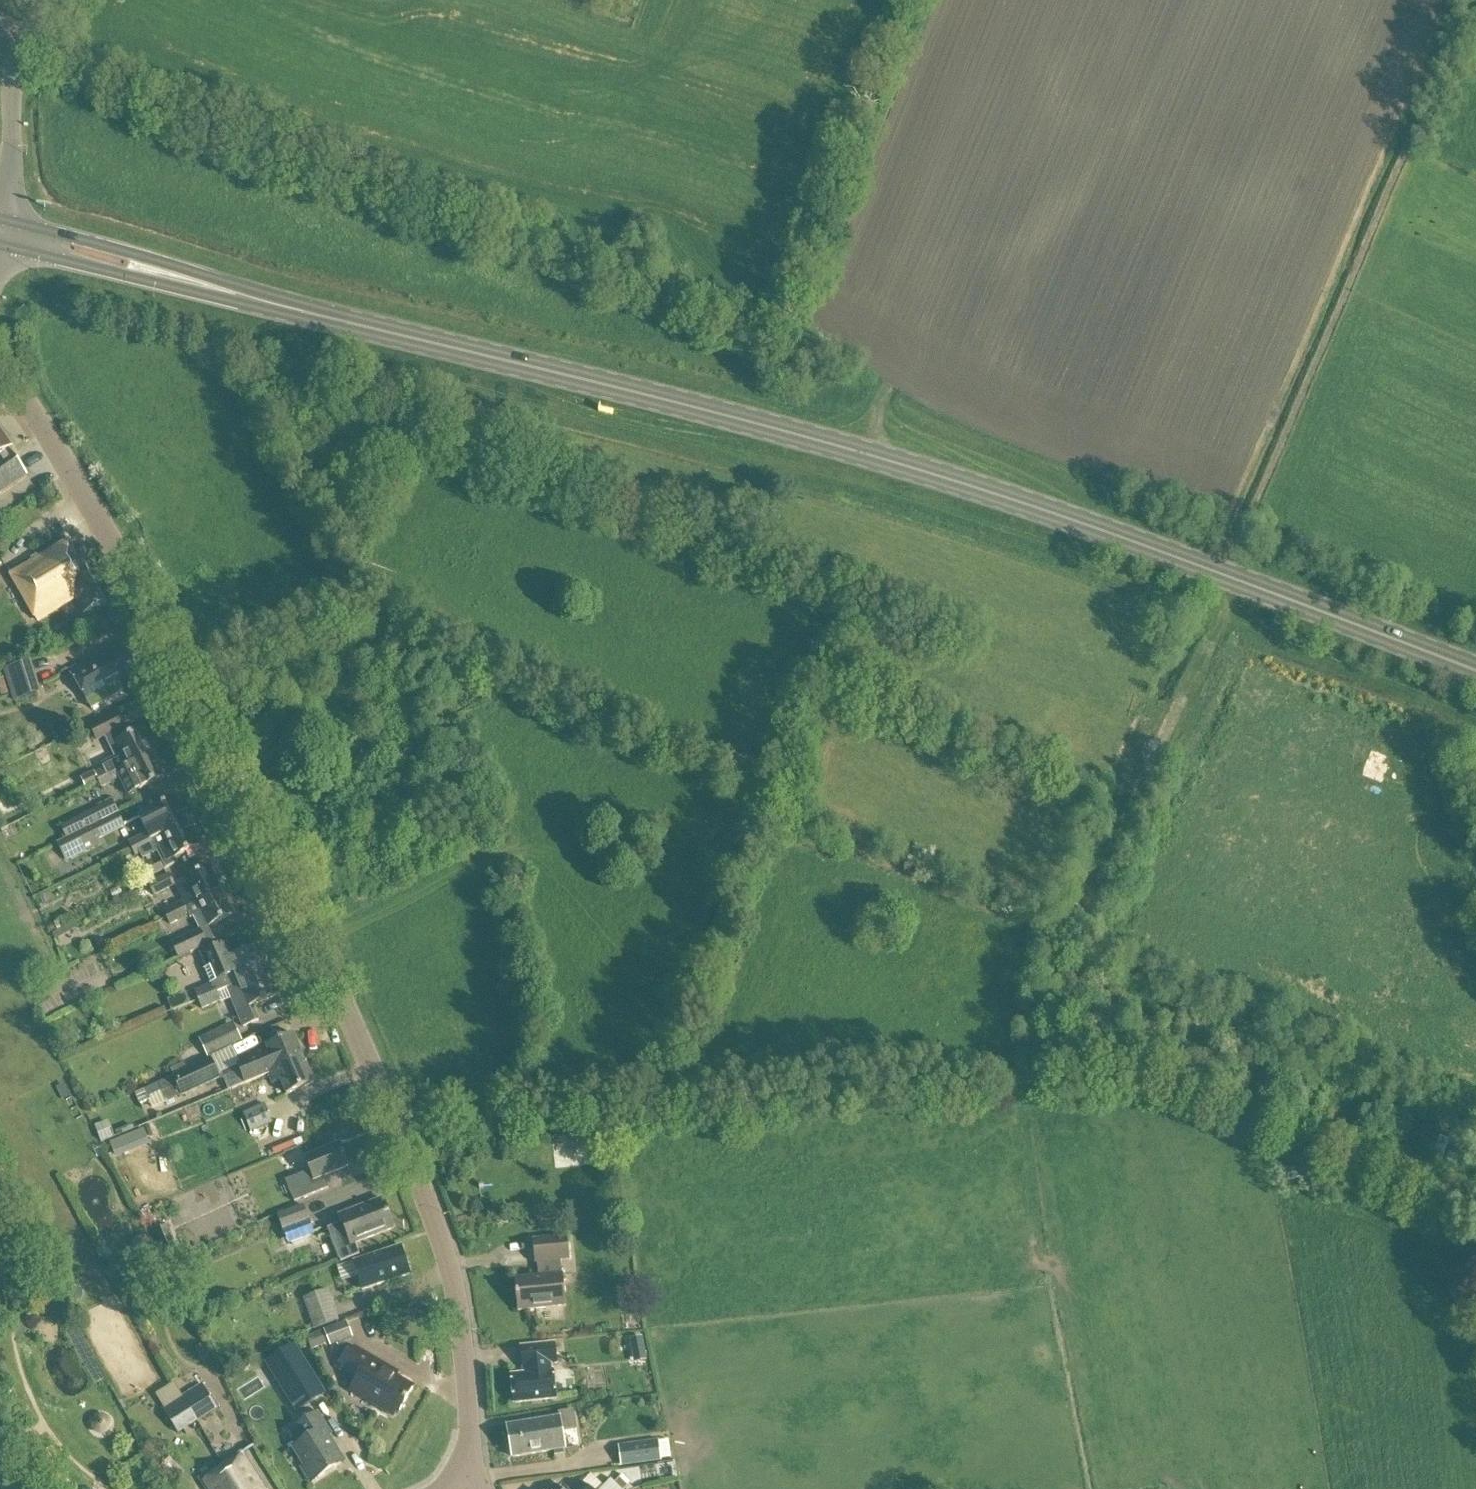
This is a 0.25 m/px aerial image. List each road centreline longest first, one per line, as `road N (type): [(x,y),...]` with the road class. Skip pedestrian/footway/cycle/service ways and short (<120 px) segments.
road 1 (primary): [(1475,674),(1214,573),(850,448),(0,236)]
road 2 (unclassified): [(474,1480),(451,1275),(307,916),(148,604),(0,366)]
road 3 (unclassified): [(0,217),(17,51),(42,0)]

